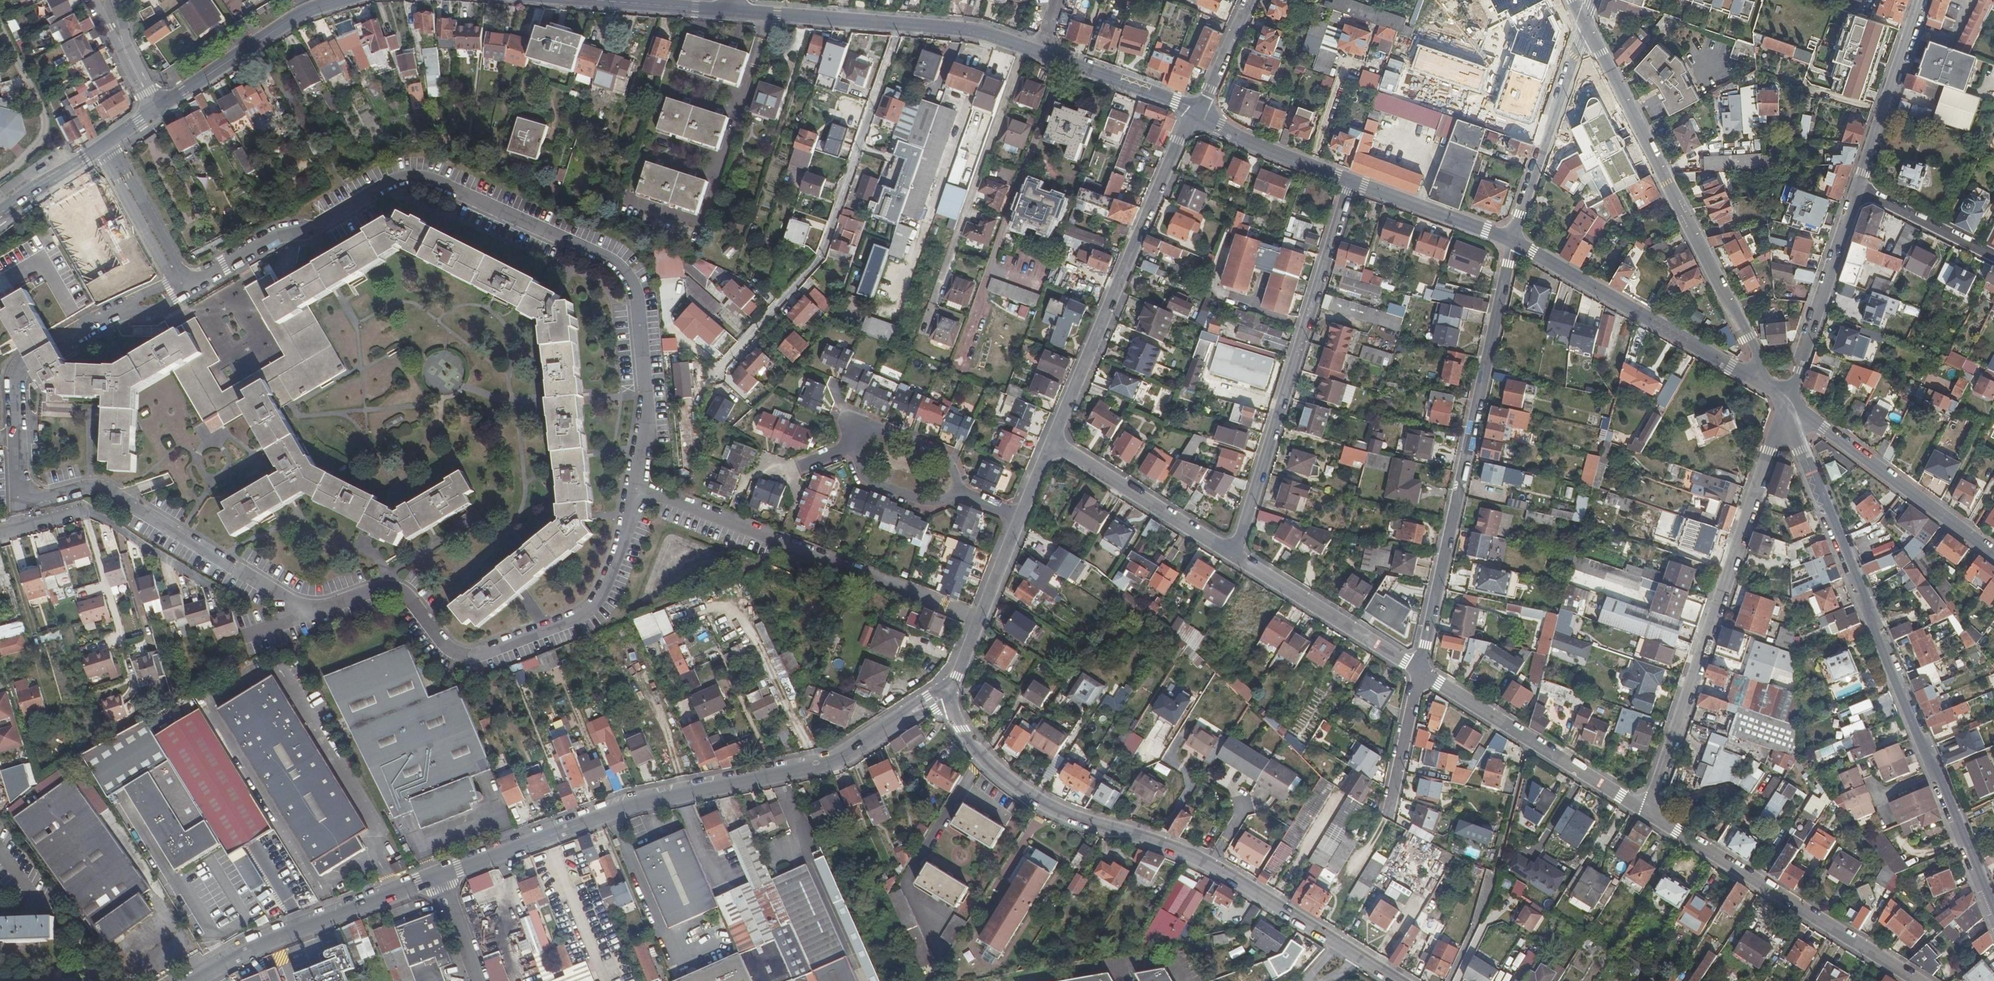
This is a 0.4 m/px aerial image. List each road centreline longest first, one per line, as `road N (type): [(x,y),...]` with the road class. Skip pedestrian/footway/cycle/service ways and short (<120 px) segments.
road 1 (residential): [(634,491),(589,608),(462,658),(440,648),(395,589),(298,608),(98,489),(17,501)]
road 2 (residential): [(182,286),(406,176),(598,256),(624,273),(634,298),(644,409),(634,491)]
road 3 (residential): [(1993,913),(1785,400)]
road 4 (residential): [(951,696),(827,762),(628,804),(433,875)]
road 5 (residential): [(1337,944),(1194,858),(1038,803),(977,755),(951,696)]
road 6 (residential): [(1417,671),(1513,239)]
road 7 (residential): [(1785,400),(1650,815)]
road 8 (secondary): [(1584,29),(1785,400)]
road 9 (residential): [(713,375),(819,253),(894,26)]
road 10 (residential): [(1236,553),(1352,182)]
road 11 (residential): [(634,491),(976,622)]
road 12 (residential): [(1195,112),(1048,445)]
road 13 (residential): [(17,501),(14,378),(27,360),(141,296),(182,286)]
road 14 (tertiary): [(1785,400),(1513,239)]
road 15 (residential): [(1650,815),(1919,980)]
road 16 (tertiary): [(1195,112),(981,33),(894,26)]
road 17 (residential): [(1417,671),(1650,815)]
road 18 (residential): [(433,875),(324,911),(189,980)]
road 19 (secondary): [(1785,400),(1993,554)]
road 20 (tertiary): [(1856,188),(1785,400)]
road 21 (residential): [(1513,239),(1584,29)]
road 22 (residential): [(1048,445),(1236,553)]
road 23 (residential): [(1236,553),(1417,671)]
road 24 (tertiary): [(339,0),(299,14),(161,106)]
road 25 (tertiary): [(1920,0),(1856,188)]
road 26 (tertiary): [(1352,182),(1195,112)]
road 27 (tertiary): [(1513,239),(1352,182)]
road 28 (tertiary): [(894,26),(730,12)]
road 29 (residential): [(1993,258),(1856,188)]
road 30 (tertiary): [(730,12),(585,0)]
road 31 (residential): [(952,491),(946,463),(935,452),(867,428),(850,447)]
road 32 (residential): [(1388,809),(1417,671)]
road 33 (residential): [(114,162),(116,178),(178,279)]
road 34 (residential): [(178,279),(114,162)]
road 35 (residential): [(850,447),(870,483),(928,503),(952,491)]
road 36 (residential): [(93,0),(152,112)]
road 37 (tertiary): [(1249,0),(1195,112)]
road 38 (tertiary): [(103,146),(0,213)]

